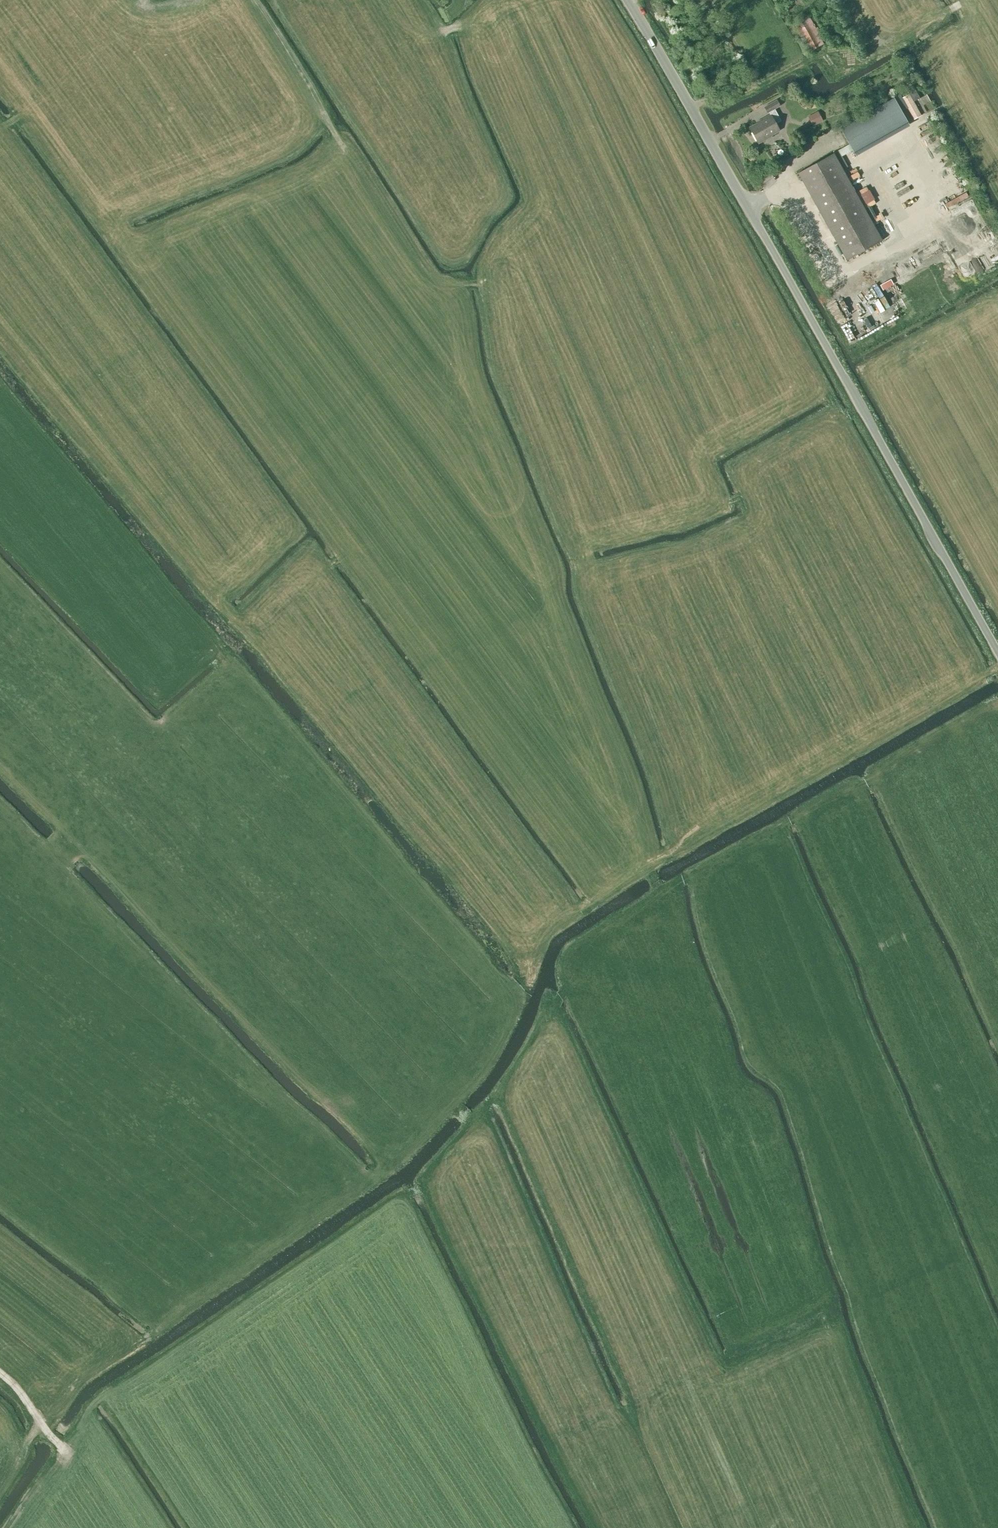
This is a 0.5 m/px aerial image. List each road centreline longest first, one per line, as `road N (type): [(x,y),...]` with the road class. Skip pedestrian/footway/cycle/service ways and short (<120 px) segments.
road 1 (unclassified): [(997,652),(626,0)]
road 2 (track): [(117,1389),(89,1407),(82,1440),(18,1527)]
road 3 (track): [(0,804),(113,921)]
road 4 (track): [(688,104),(719,111),(810,60)]

